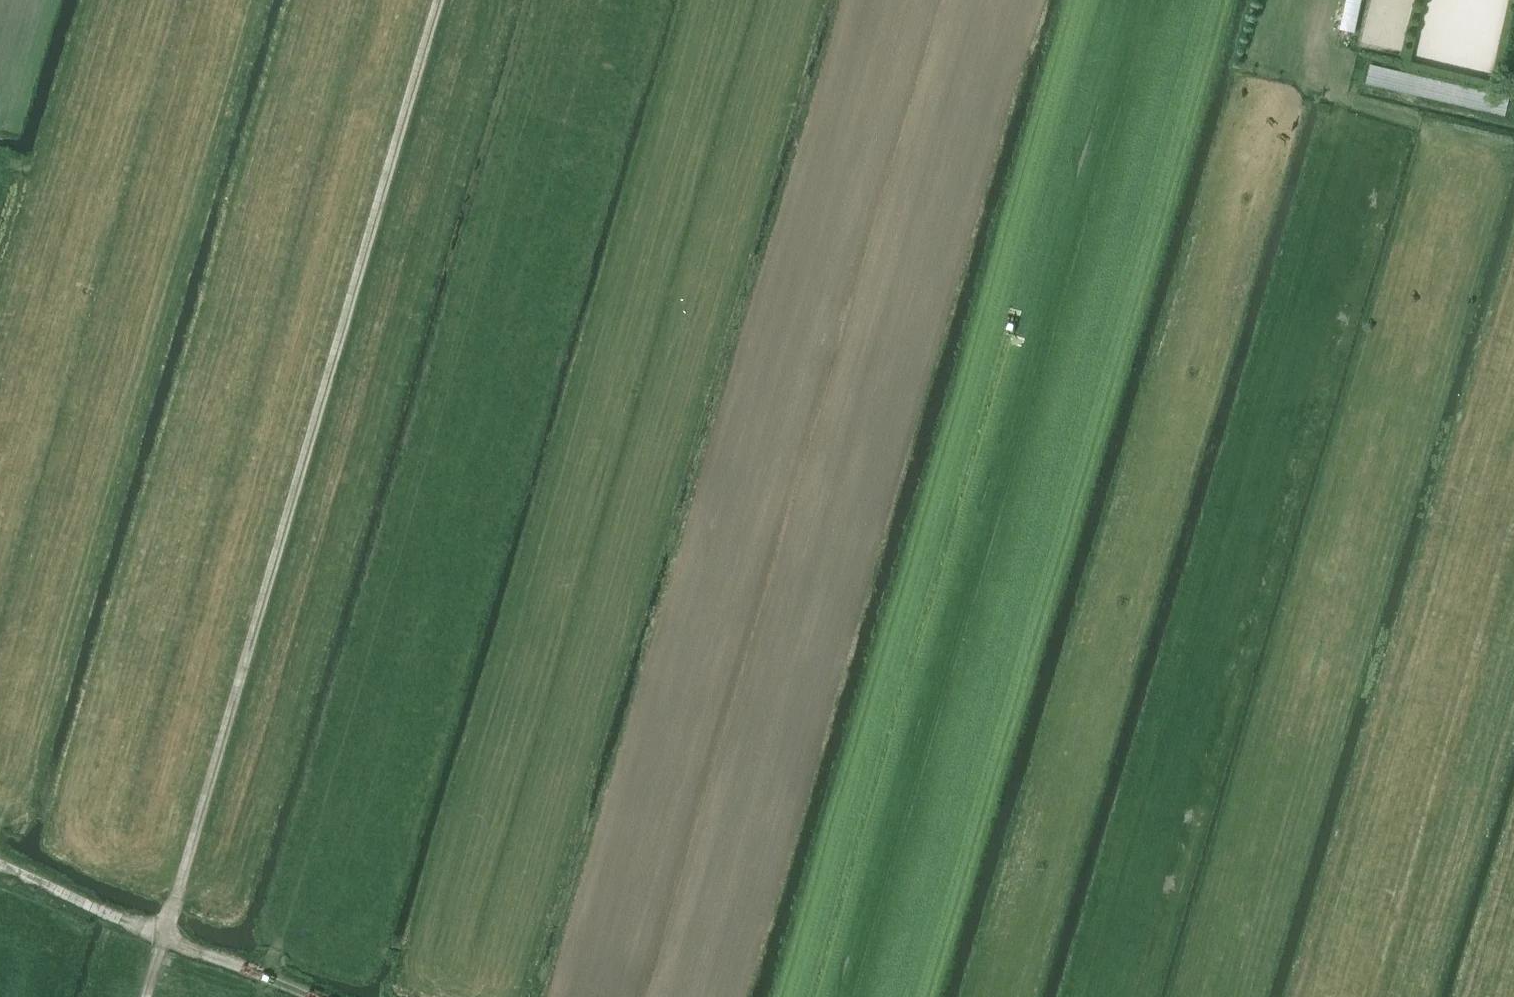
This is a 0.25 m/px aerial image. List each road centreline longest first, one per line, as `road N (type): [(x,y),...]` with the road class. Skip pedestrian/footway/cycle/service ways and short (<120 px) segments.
road 1 (track): [(164,940),(437,0)]
road 2 (track): [(0,869),(315,996)]

